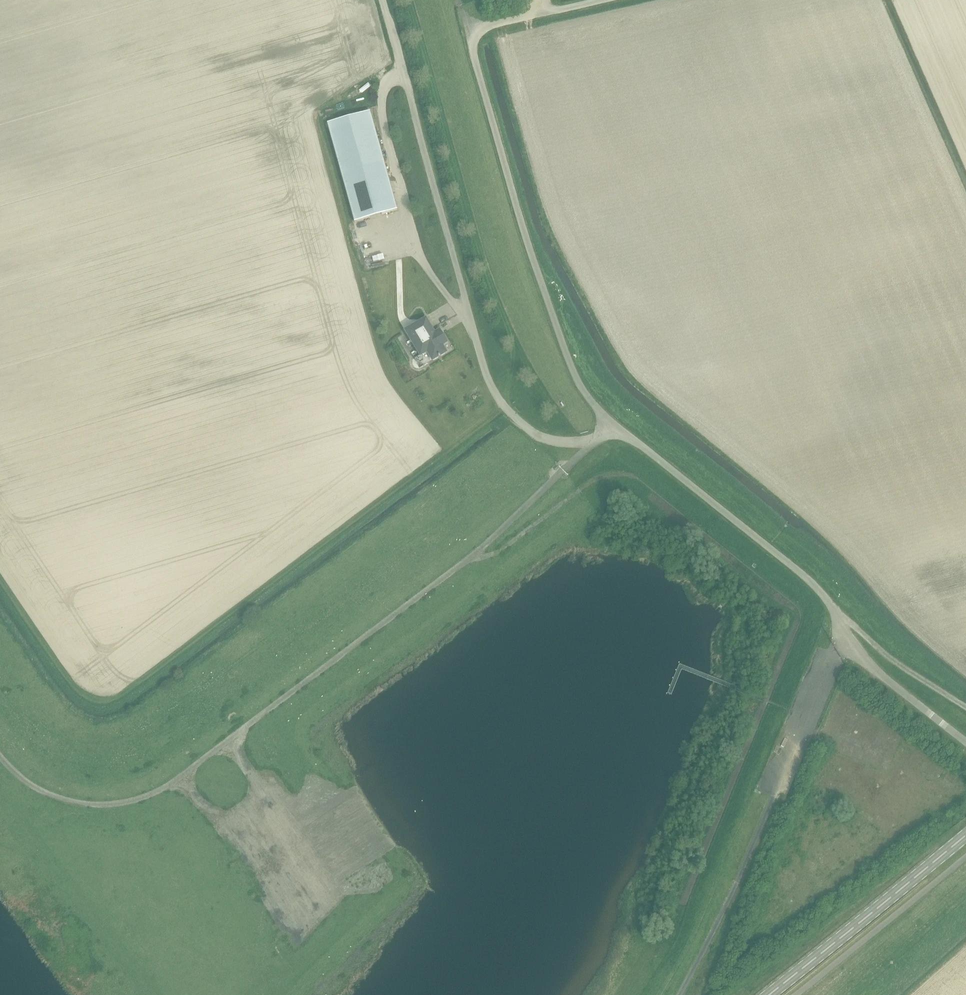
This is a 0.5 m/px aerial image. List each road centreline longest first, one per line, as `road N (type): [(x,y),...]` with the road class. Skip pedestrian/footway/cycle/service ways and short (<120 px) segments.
road 1 (unclassified): [(591,441),(481,549),(165,787),(118,803),(74,801),(32,784),(0,755)]
road 2 (unclassified): [(609,426),(564,349),(467,30),(599,0)]
road 3 (unclassified): [(965,742),(875,671),(817,587),(609,426)]
road 4 (secondary): [(769,994),(965,835)]
road 5 (track): [(770,803),(680,994)]
road 6 (track): [(836,614),(965,707)]

